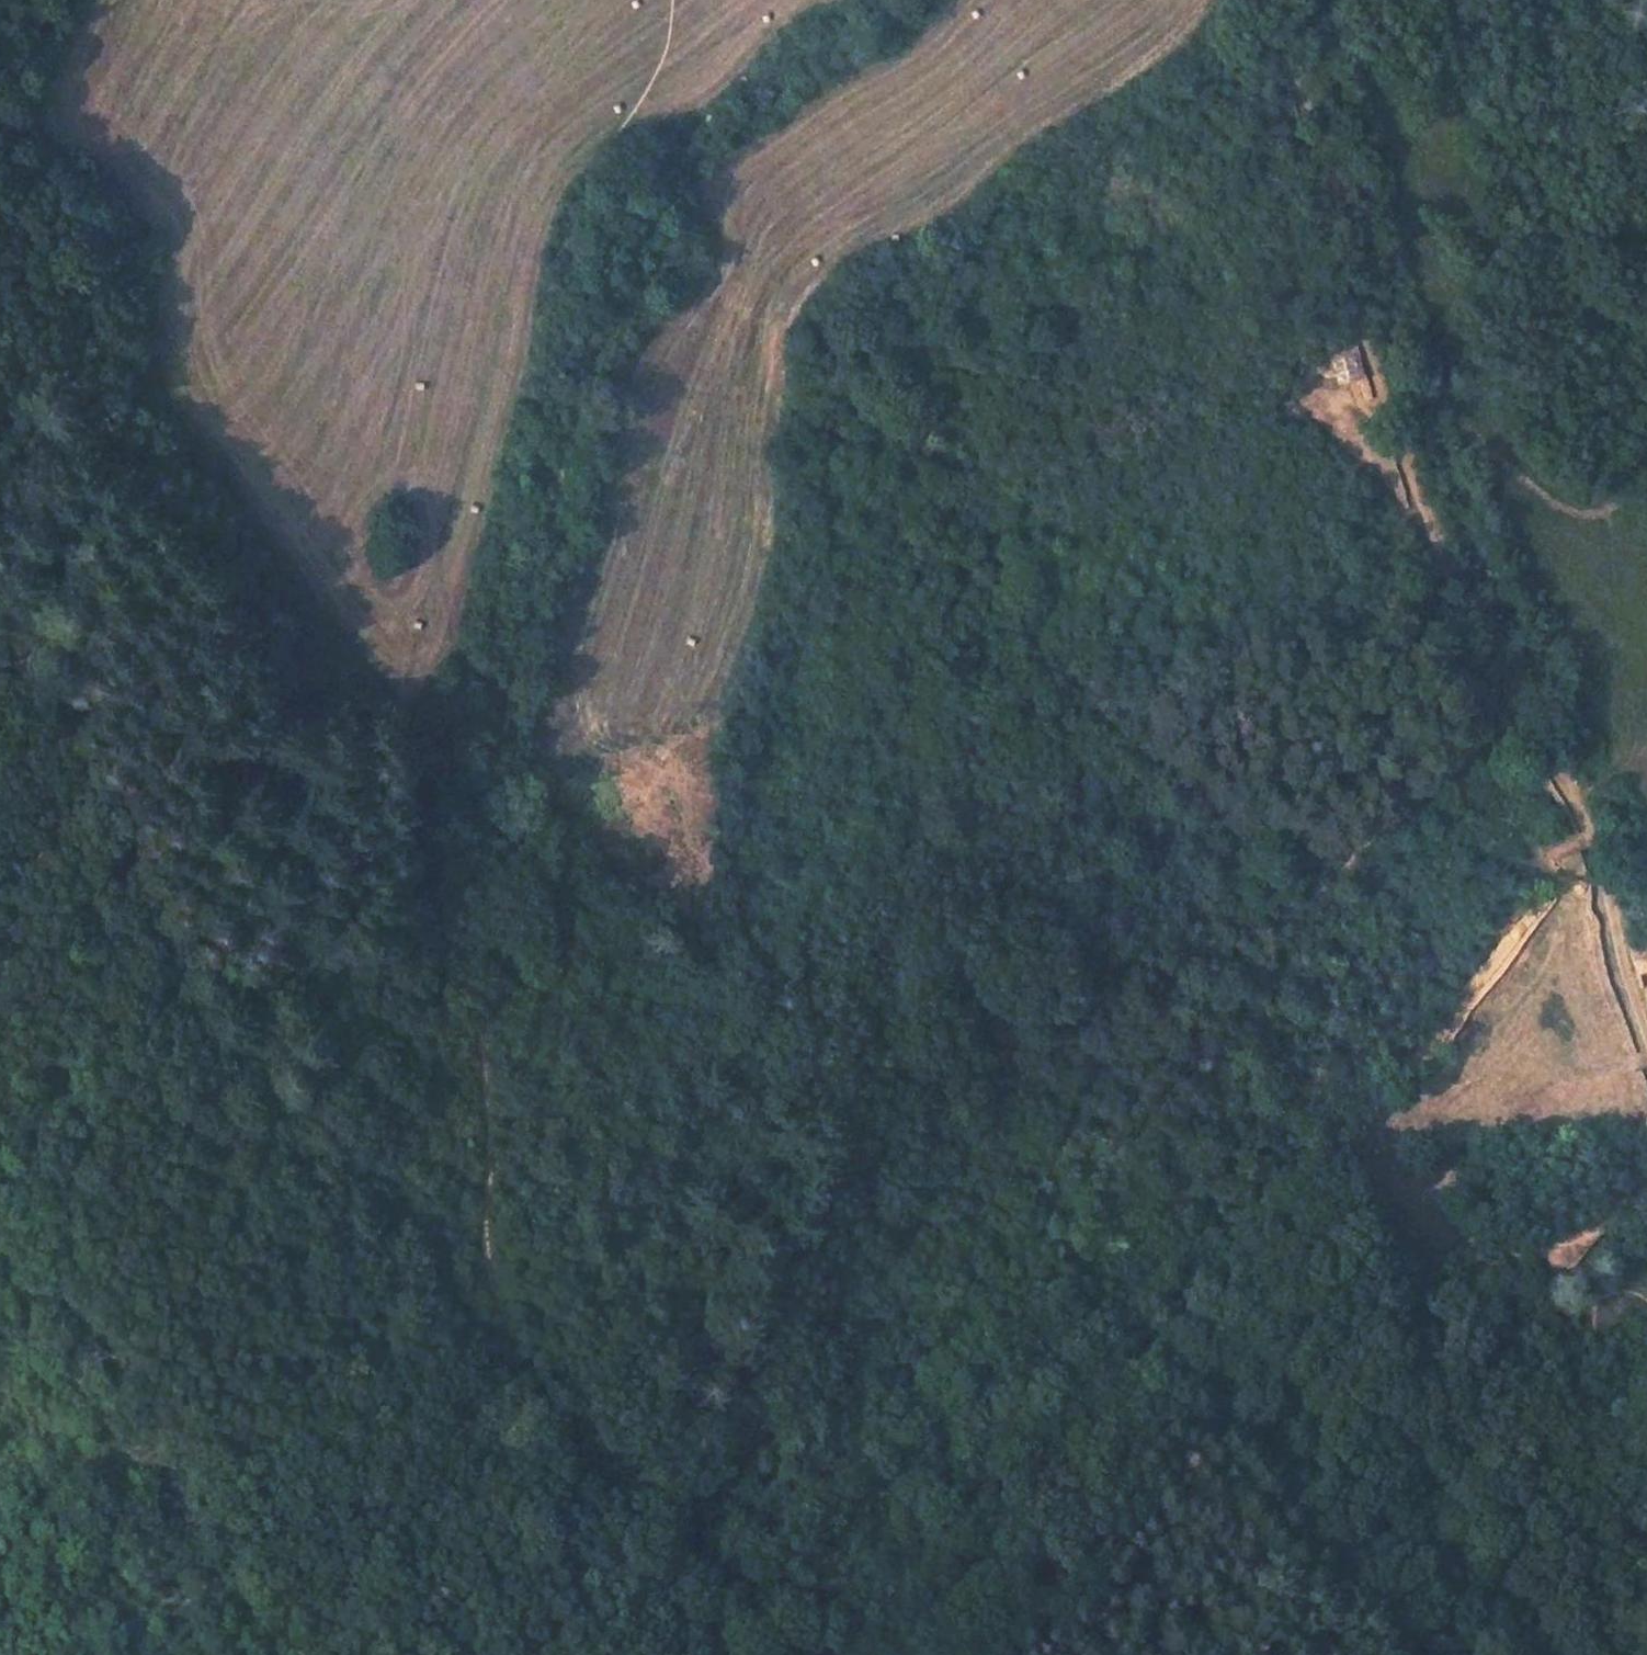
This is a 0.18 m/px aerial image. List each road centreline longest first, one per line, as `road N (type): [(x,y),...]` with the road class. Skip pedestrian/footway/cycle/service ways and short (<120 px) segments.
road 1 (track): [(1199,0),(1156,48),(941,199),(841,251),(789,311),(774,346),(744,566),(718,666),(689,718),(619,771),(580,769),(505,715)]
road 2 (track): [(1278,0),(1332,170),(1362,336),(1440,548),(1581,814),(1646,1038)]

